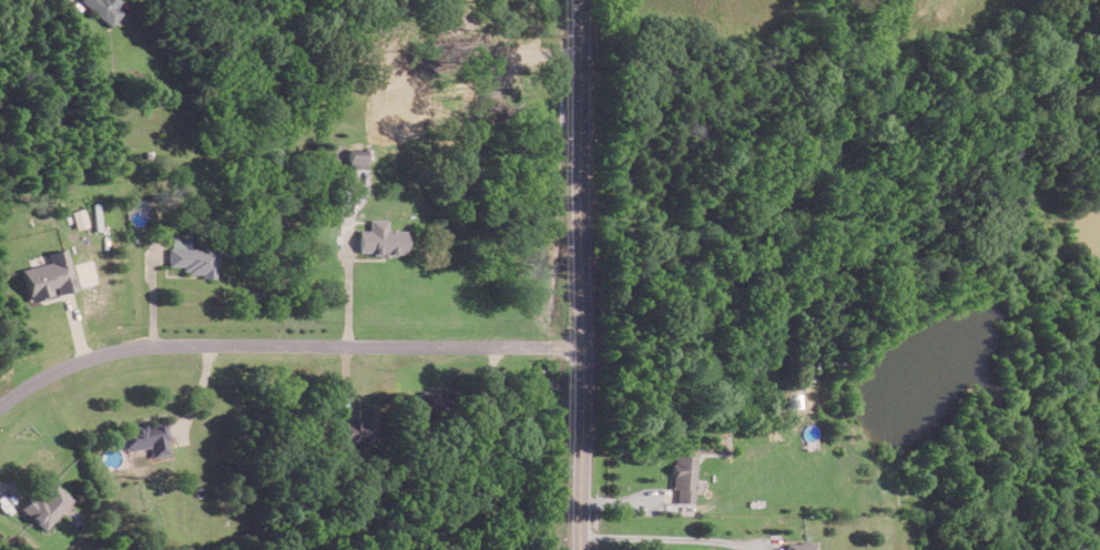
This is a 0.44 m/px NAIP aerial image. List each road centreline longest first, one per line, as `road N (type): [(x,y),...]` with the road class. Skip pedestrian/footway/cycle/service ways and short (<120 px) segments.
road 1 (residential): [(0,407),(94,354),(124,346),(580,346)]
road 2 (tertiary): [(578,549),(578,0)]

